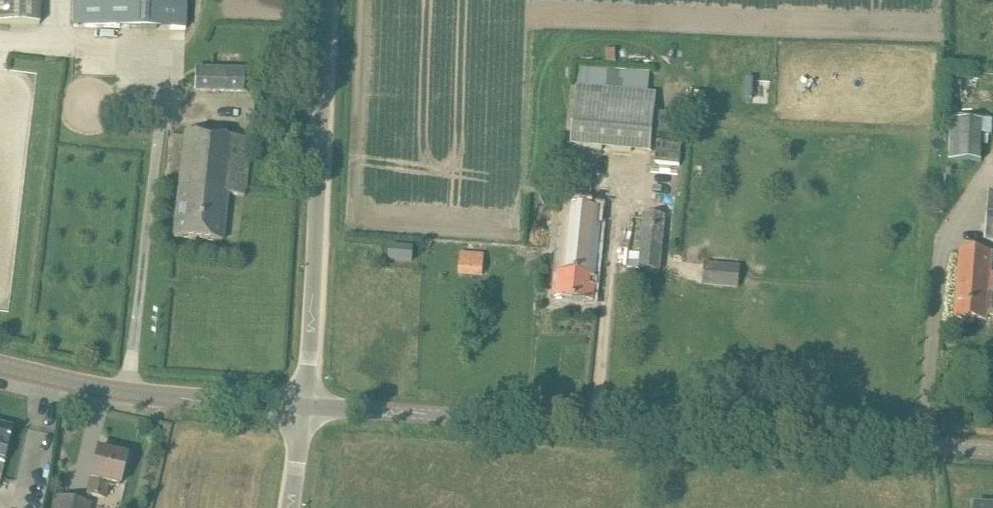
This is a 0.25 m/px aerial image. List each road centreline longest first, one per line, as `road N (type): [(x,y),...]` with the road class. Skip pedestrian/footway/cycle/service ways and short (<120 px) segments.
road 1 (unclassified): [(306,408),(992,450)]
road 2 (tertiary): [(306,408),(325,0)]
road 3 (unclassified): [(0,367),(98,391),(306,408)]

